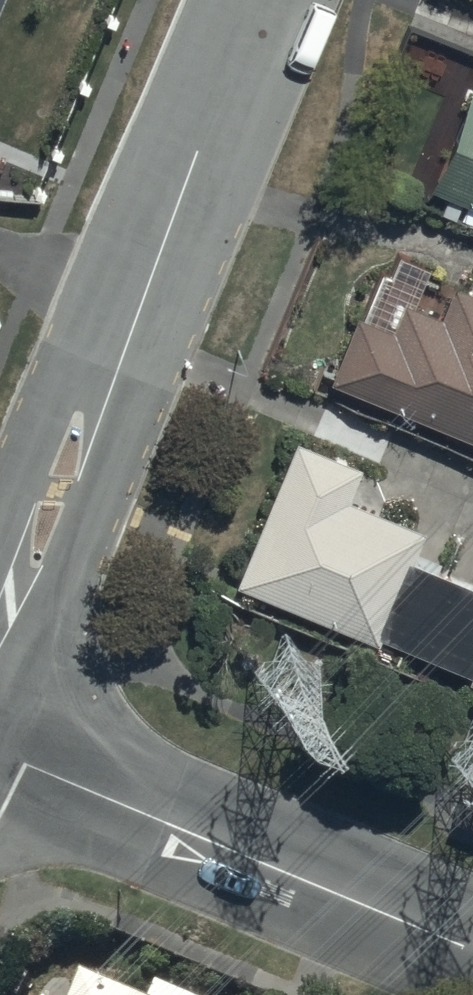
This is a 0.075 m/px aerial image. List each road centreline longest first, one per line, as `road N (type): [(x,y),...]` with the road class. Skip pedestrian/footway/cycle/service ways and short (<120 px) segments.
road 1 (residential): [(0,654),(277,0)]
road 2 (residential): [(0,750),(472,949)]
road 3 (track): [(146,313),(0,256)]

